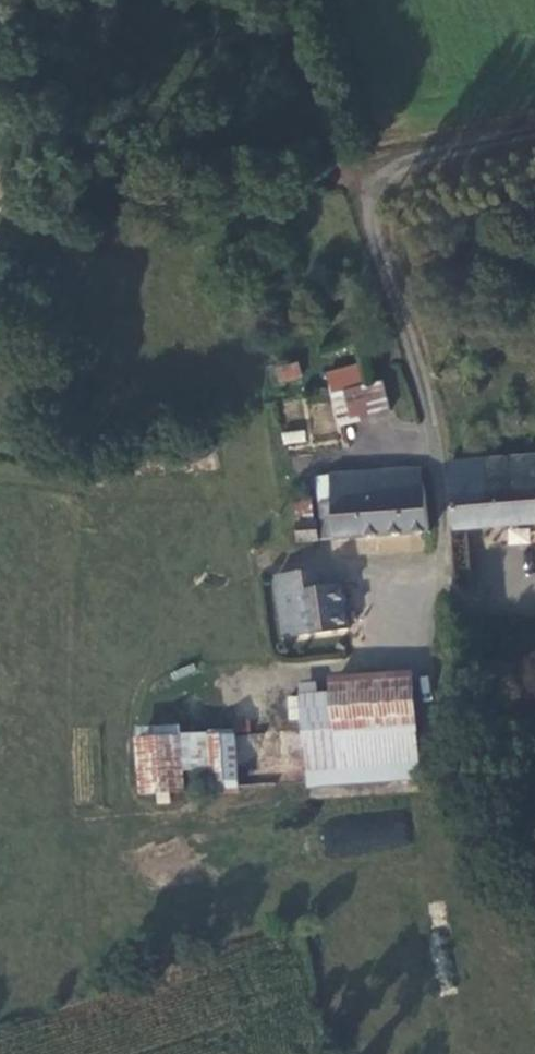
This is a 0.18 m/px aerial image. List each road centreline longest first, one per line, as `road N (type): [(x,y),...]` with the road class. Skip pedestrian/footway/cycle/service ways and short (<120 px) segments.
road 1 (unclassified): [(534,129),(404,159),(369,216),(433,427)]

